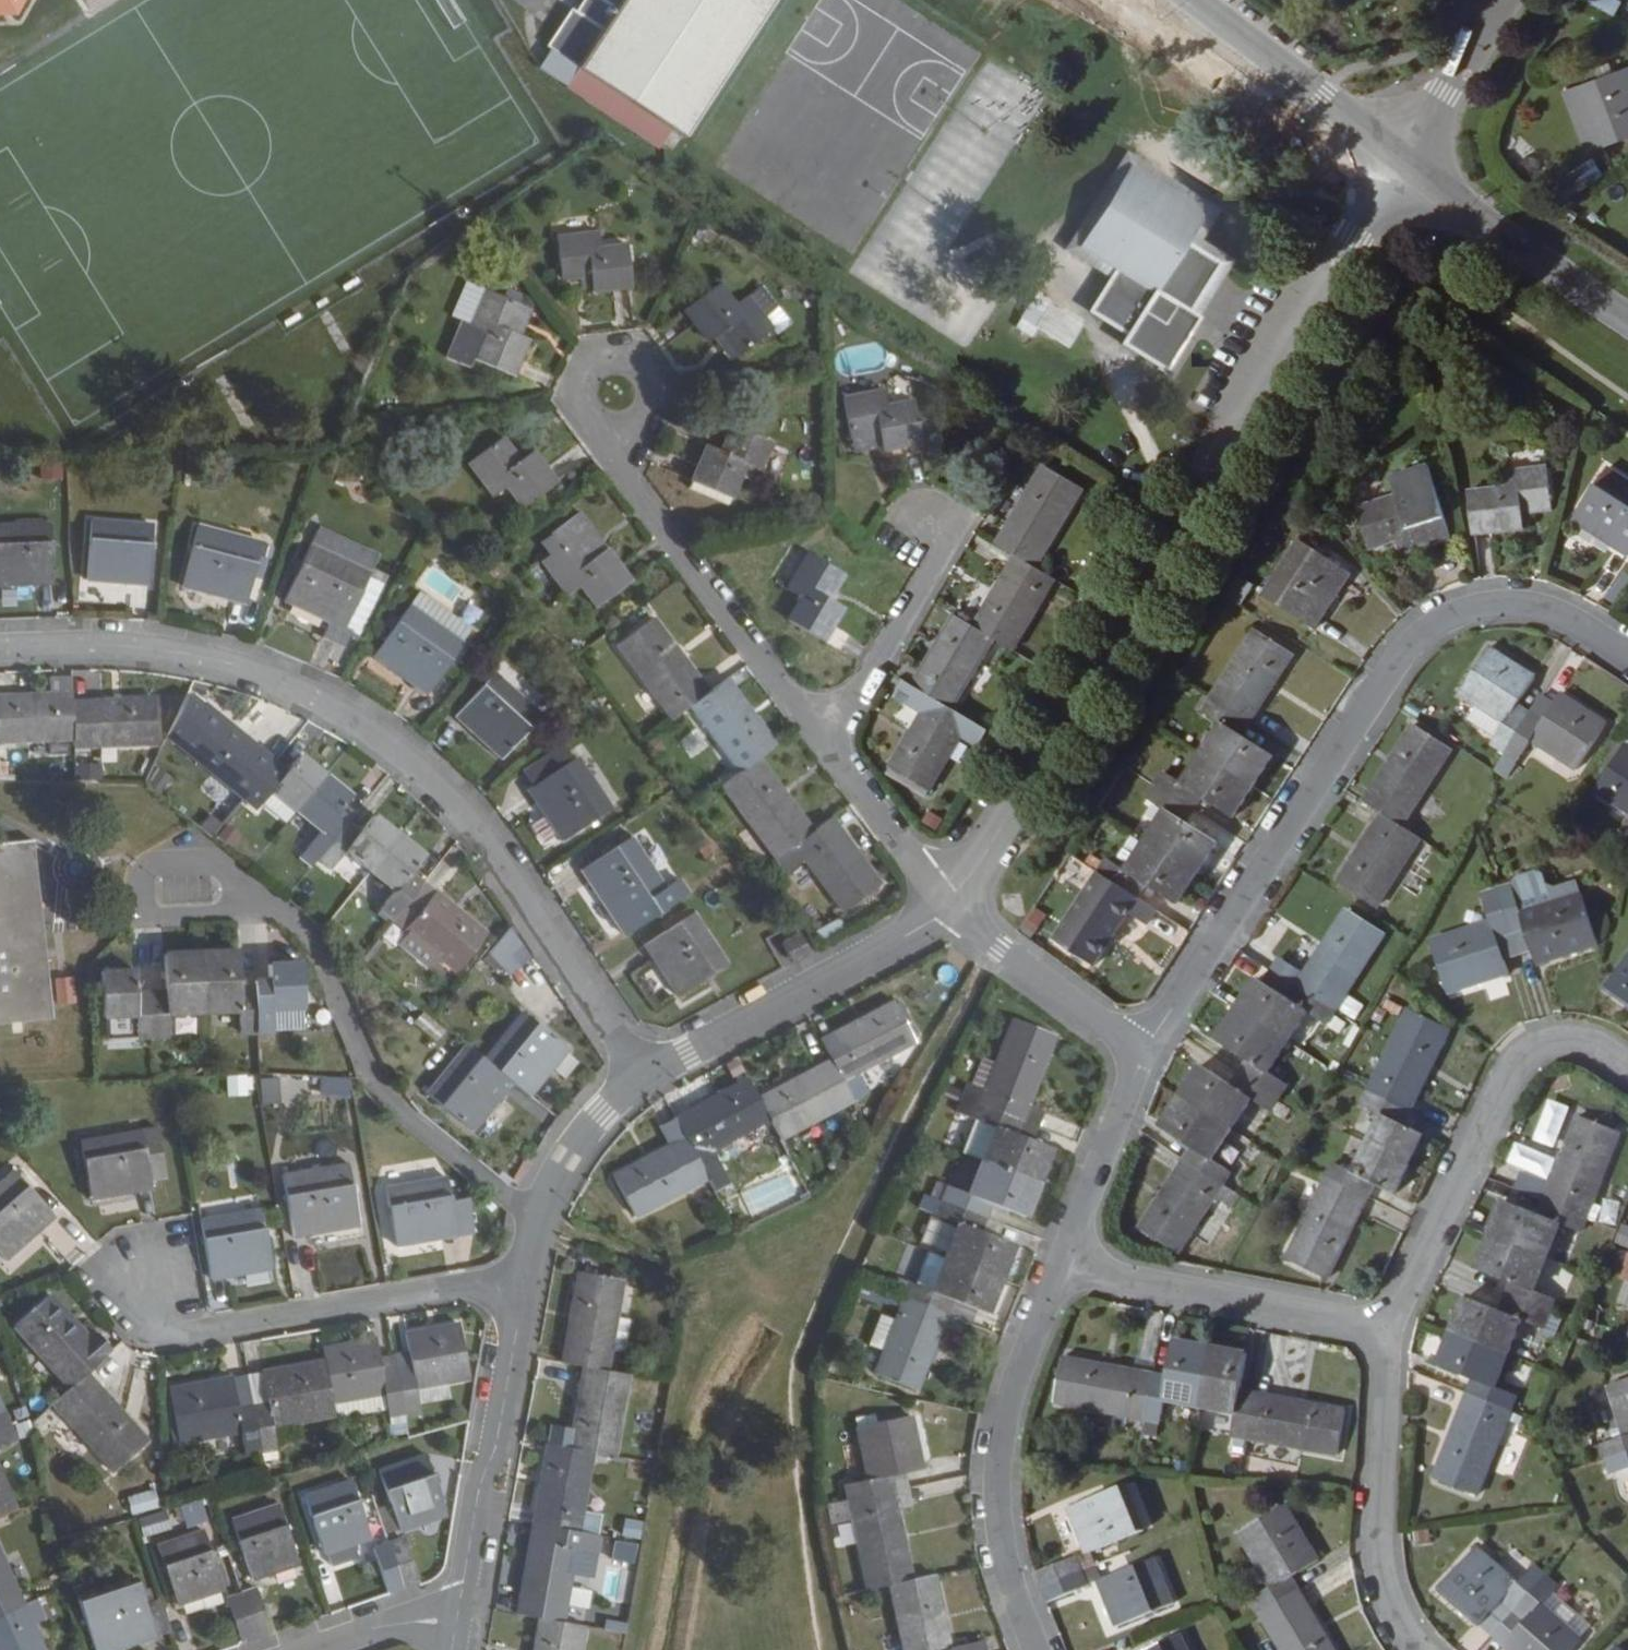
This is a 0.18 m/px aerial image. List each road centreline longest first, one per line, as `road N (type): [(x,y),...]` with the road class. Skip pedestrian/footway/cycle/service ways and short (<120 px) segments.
road 1 (residential): [(949,905),(1405,156)]
road 2 (residential): [(645,1078),(488,844),(413,763),(300,696),(186,654),(0,641)]
road 3 (residential): [(1143,1051),(1395,667),(1434,624),(1509,602),(1583,625),(1627,654)]
road 4 (residential): [(528,1273),(163,1341),(118,1282)]
road 5 (residential): [(542,1215),(384,1093),(317,949),(268,911)]
road 6 (residential): [(1387,1328),(1520,1069),(1555,1049),(1609,1055),(1627,1068)]
road 7 (residential): [(1040,1649),(1013,1571),(999,1468),(1019,1368),(1062,1265)]
road 8 (residential): [(828,747),(616,465),(609,436)]
road 9 (residential): [(460,1617),(528,1273)]
road 10 (residential): [(645,1078),(949,905)]
road 11 (residential): [(1062,1265),(1387,1328)]
road 12 (tertiary): [(1627,310),(1405,156)]
road 13 (residential): [(1384,1590),(1387,1328)]
road 14 (tertiary): [(1405,156),(1196,0)]
road 15 (residential): [(828,747),(957,528)]
road 16 (residential): [(949,905),(1143,1051)]
road 17 (residential): [(1062,1265),(1143,1051)]
road 18 (residential): [(949,905),(828,747)]
road 19 (residential): [(268,911),(200,863),(166,864),(150,883),(147,917),(168,917)]
road 20 (residential): [(1500,0),(1405,156)]
road 21 (residential): [(542,1215),(569,1153),(601,1113),(645,1078)]
road 22 (residential): [(460,1617),(408,1614),(301,1649)]
road 23 (residential): [(609,436),(575,406),(575,376),(607,345),(637,346)]
road 24 (residential): [(637,346),(660,367),(666,397),(639,432),(609,436)]

